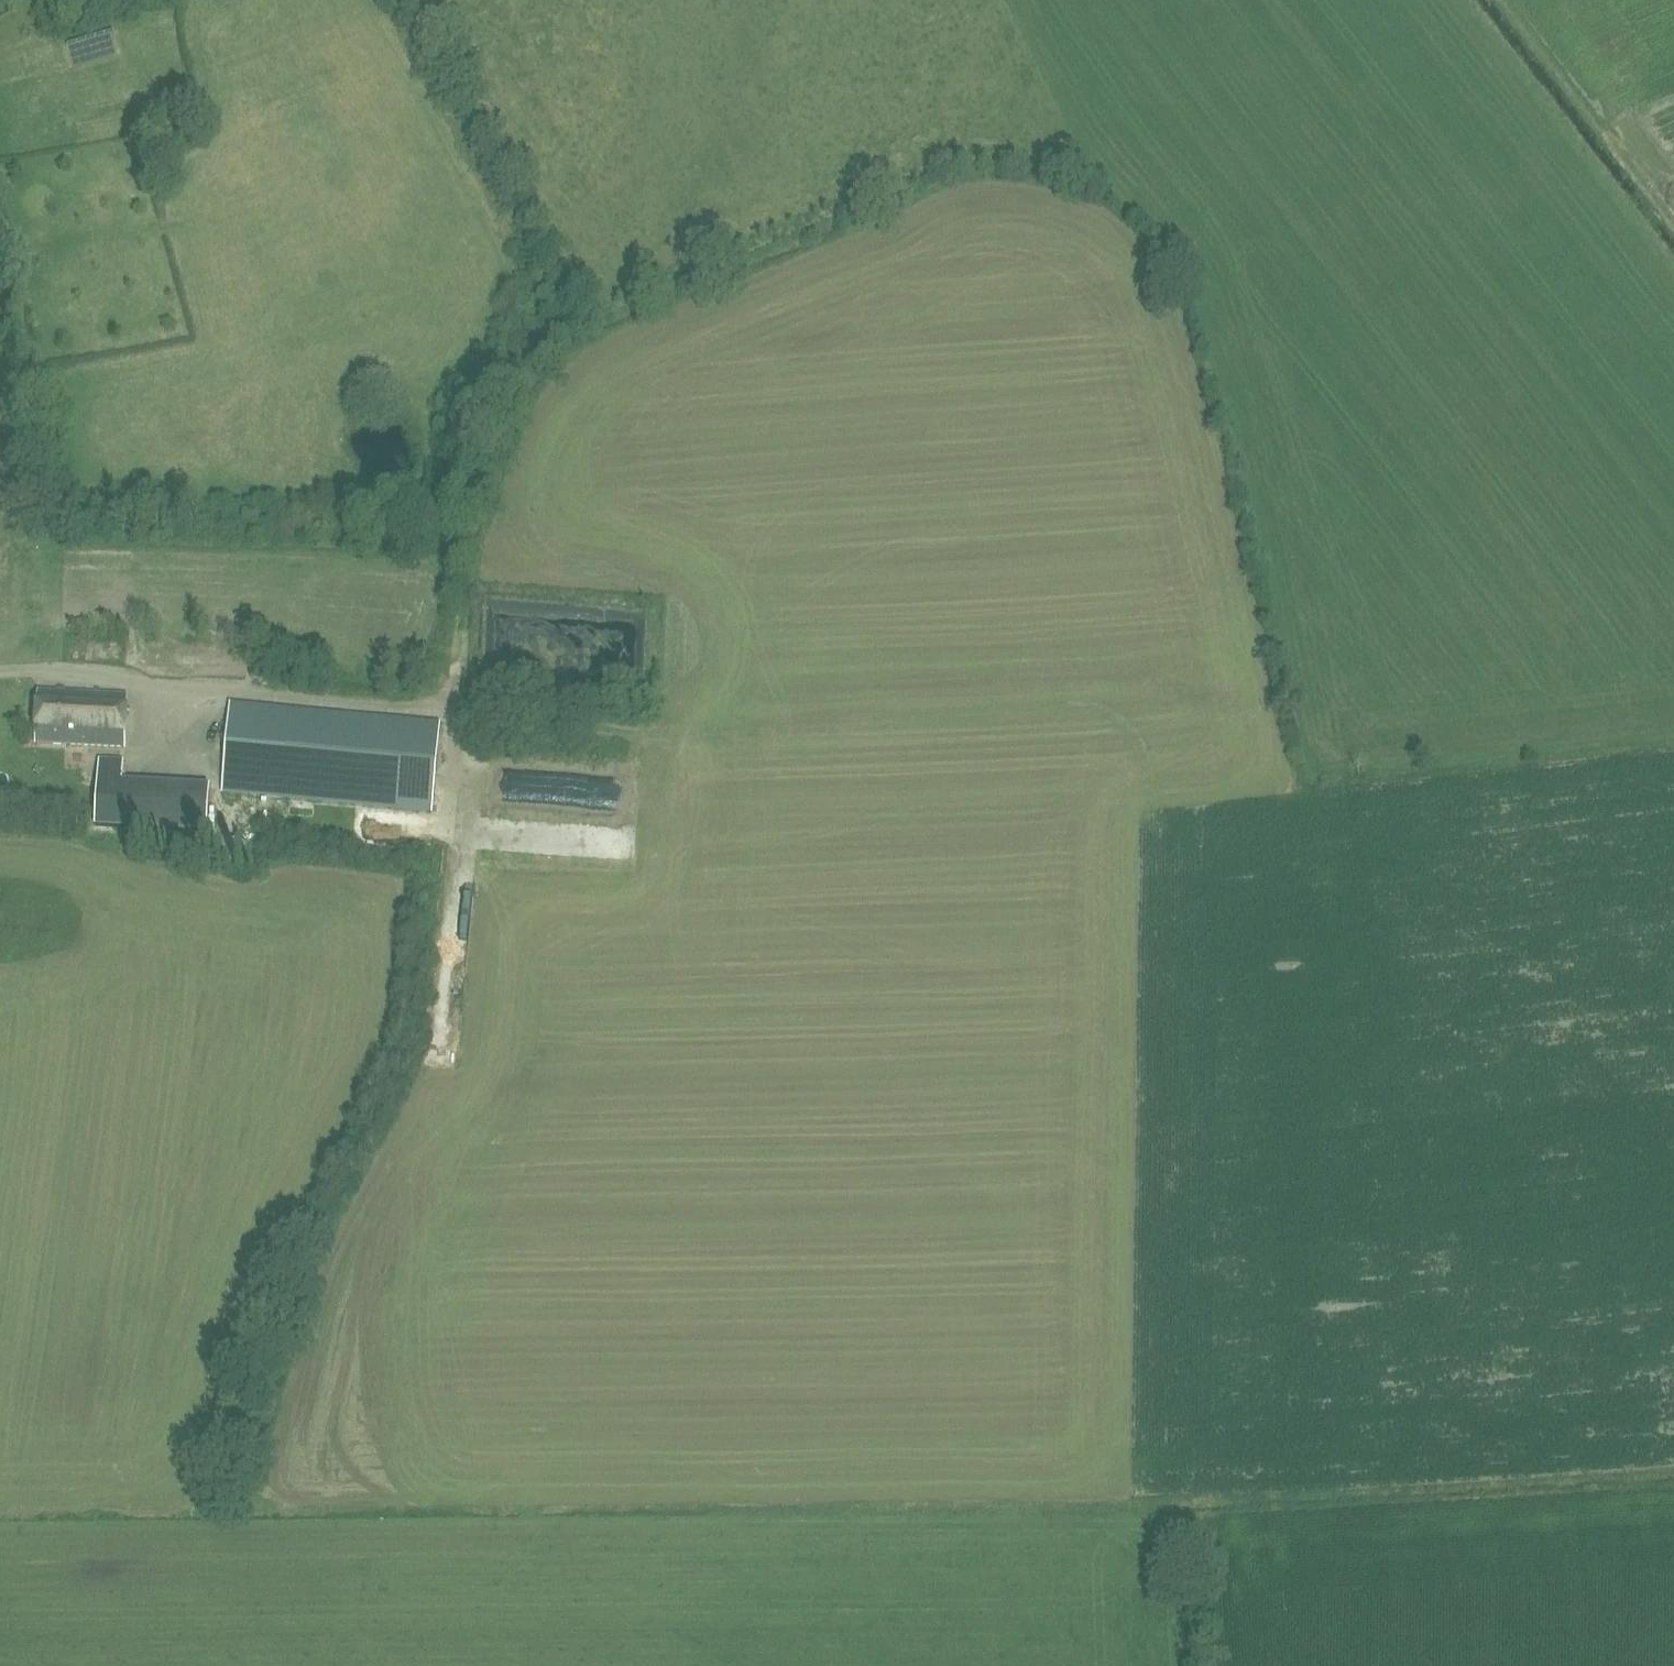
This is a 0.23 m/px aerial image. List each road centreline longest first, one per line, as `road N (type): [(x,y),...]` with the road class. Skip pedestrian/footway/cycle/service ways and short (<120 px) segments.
road 1 (track): [(209,214),(31,241),(0,255)]

